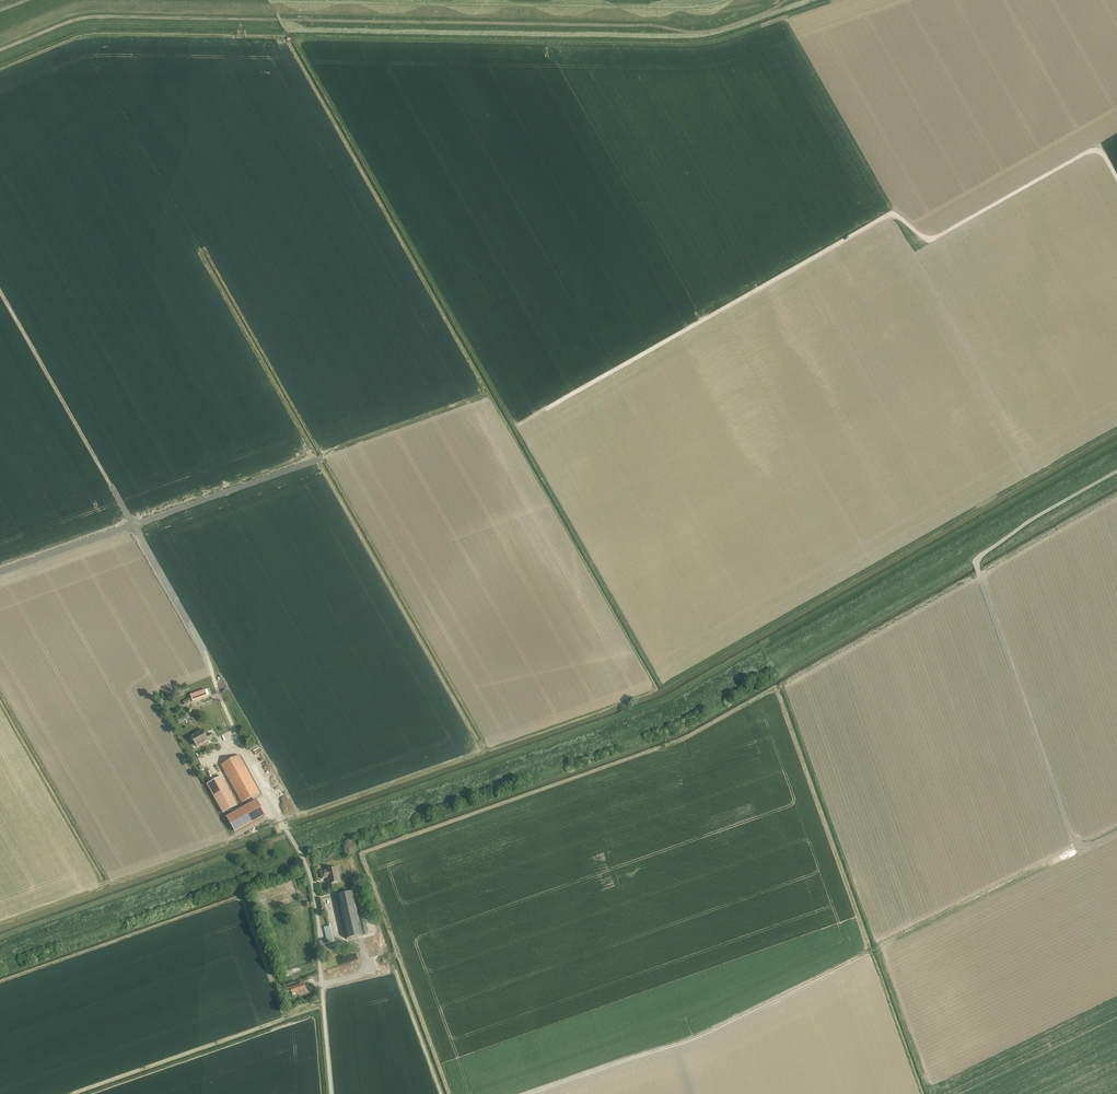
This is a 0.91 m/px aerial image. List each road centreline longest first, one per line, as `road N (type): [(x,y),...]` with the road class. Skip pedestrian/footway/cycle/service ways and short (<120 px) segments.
road 1 (track): [(1116,446),(672,699),(0,939)]
road 2 (track): [(547,408),(893,213),(934,239),(1099,151),(1116,182)]
road 3 (track): [(210,665),(0,292)]
road 4 (track): [(1116,831),(1076,850),(977,564)]
road 5 (unclassified): [(333,1093),(321,927),(310,872),(290,837)]
road 6 (track): [(0,51),(95,17),(232,20),(242,35)]
road 7 (unclassified): [(977,564),(1023,525),(1116,471)]

